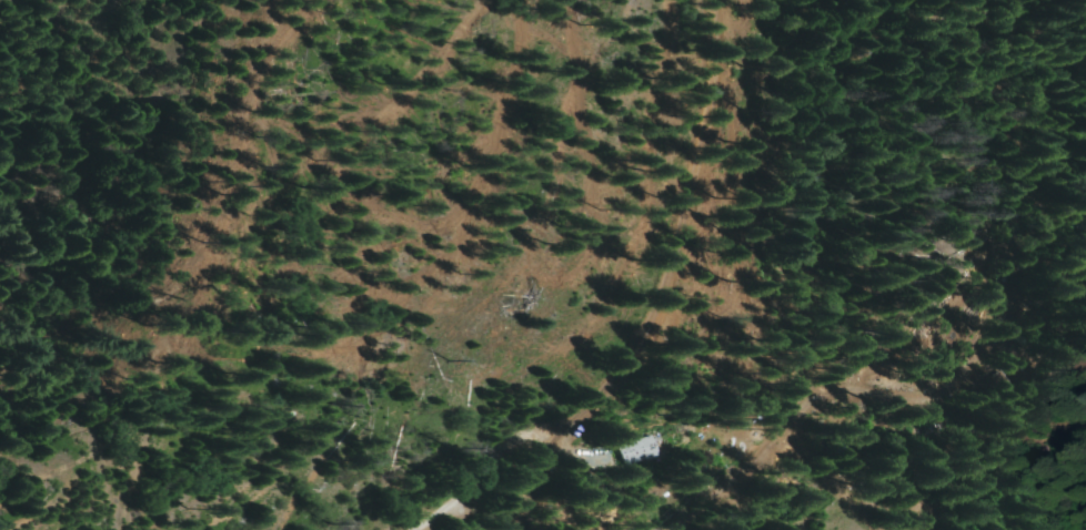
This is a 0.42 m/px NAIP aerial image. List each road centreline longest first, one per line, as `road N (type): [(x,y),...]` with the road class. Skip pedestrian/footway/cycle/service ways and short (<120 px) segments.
road 1 (track): [(680,529),(747,477),(791,424),(812,418),(1085,46)]
road 2 (residential): [(511,529),(535,480),(634,353),(661,305),(707,134),(720,0)]
road 3 (track): [(272,184),(218,284),(202,360),(170,408),(0,502)]
road 4 (residential): [(413,529),(600,398)]

